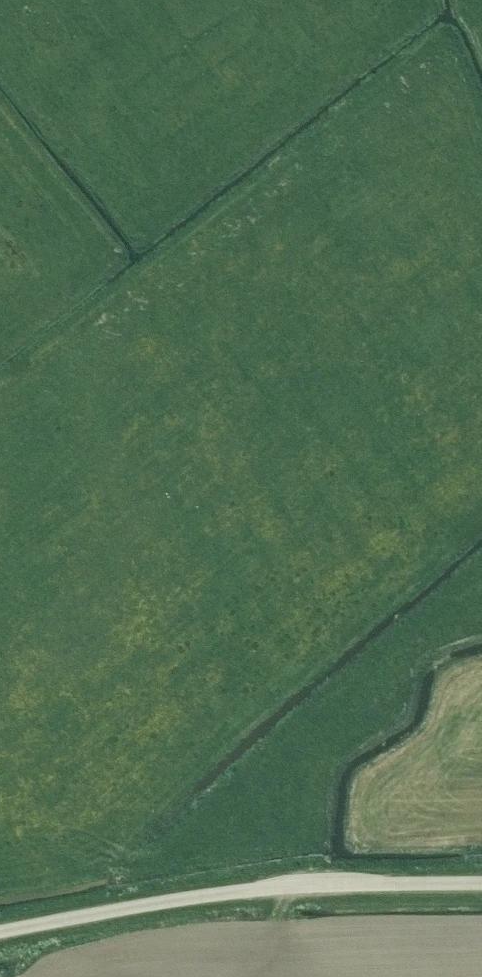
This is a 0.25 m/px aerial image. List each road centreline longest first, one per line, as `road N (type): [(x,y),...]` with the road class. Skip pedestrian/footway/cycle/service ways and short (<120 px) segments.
road 1 (tertiary): [(0,931),(256,890),(481,882)]

